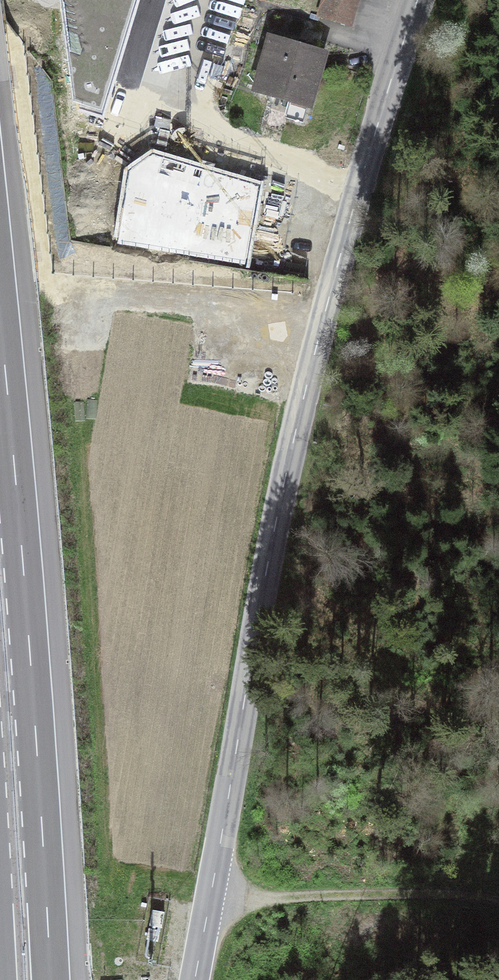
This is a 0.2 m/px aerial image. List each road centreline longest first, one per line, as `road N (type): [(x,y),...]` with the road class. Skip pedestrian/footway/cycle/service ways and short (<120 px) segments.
road 1 (secondary): [(418,0),(294,436),(223,826)]
road 2 (motorway): [(51,979),(0,318)]
road 3 (track): [(211,894),(498,902)]
road 4 (secondary): [(195,979),(223,826)]

